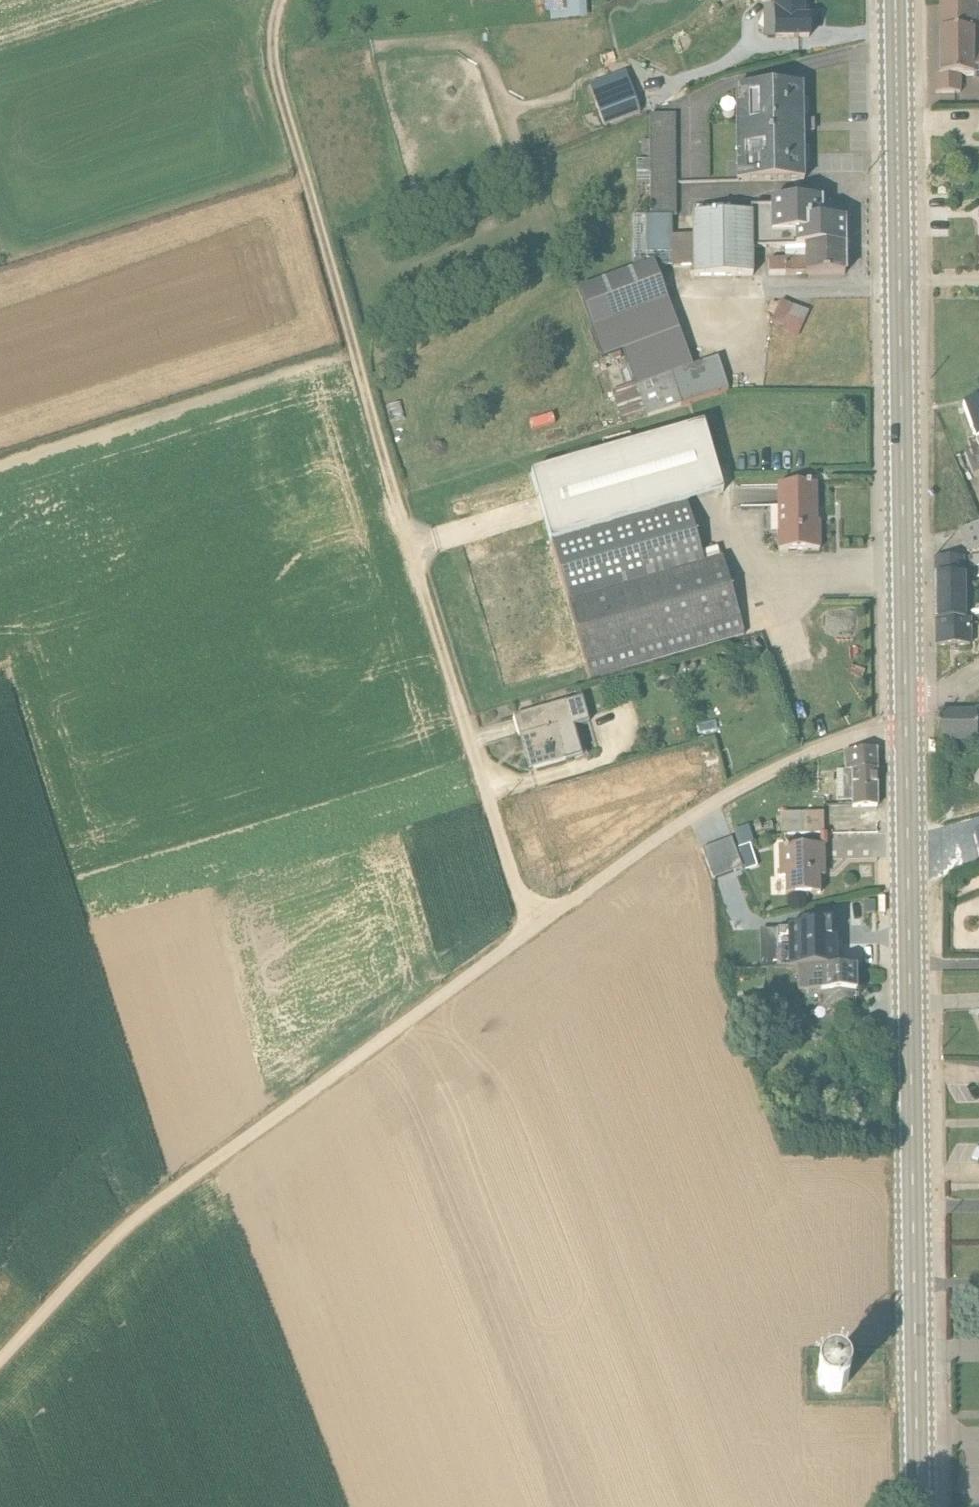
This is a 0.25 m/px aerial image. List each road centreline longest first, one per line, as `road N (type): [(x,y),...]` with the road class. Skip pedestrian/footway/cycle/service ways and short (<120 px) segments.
road 1 (primary): [(917,1506),(905,727)]
road 2 (track): [(455,698),(283,114),(269,48),(279,0)]
road 3 (primary): [(905,704),(895,0)]
road 4 (unclassified): [(0,1354),(107,1241),(533,927)]
road 5 (unclassified): [(533,927),(705,810),(806,753),(905,727)]
road 6 (unclassified): [(533,927),(455,698)]

